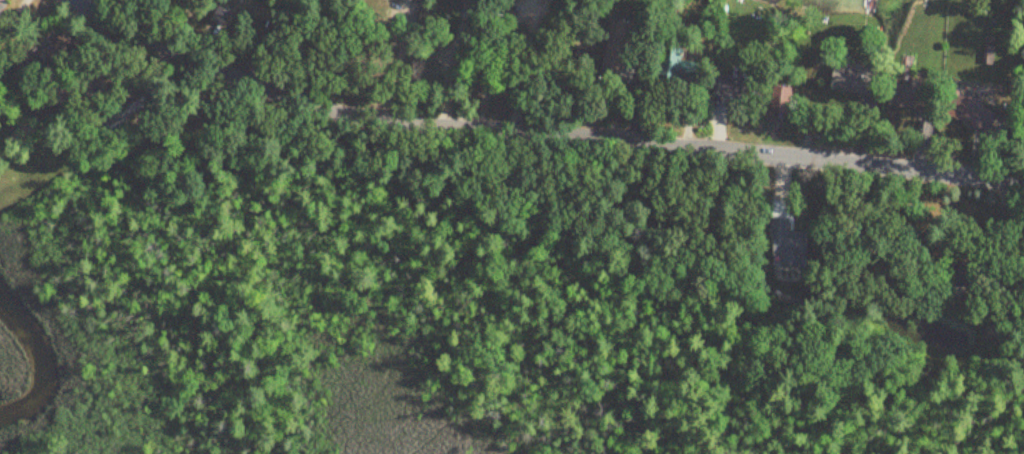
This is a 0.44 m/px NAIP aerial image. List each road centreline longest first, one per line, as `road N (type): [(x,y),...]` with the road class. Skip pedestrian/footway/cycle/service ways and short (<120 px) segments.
road 1 (residential): [(1023,180),(363,117),(299,104),(73,0)]

